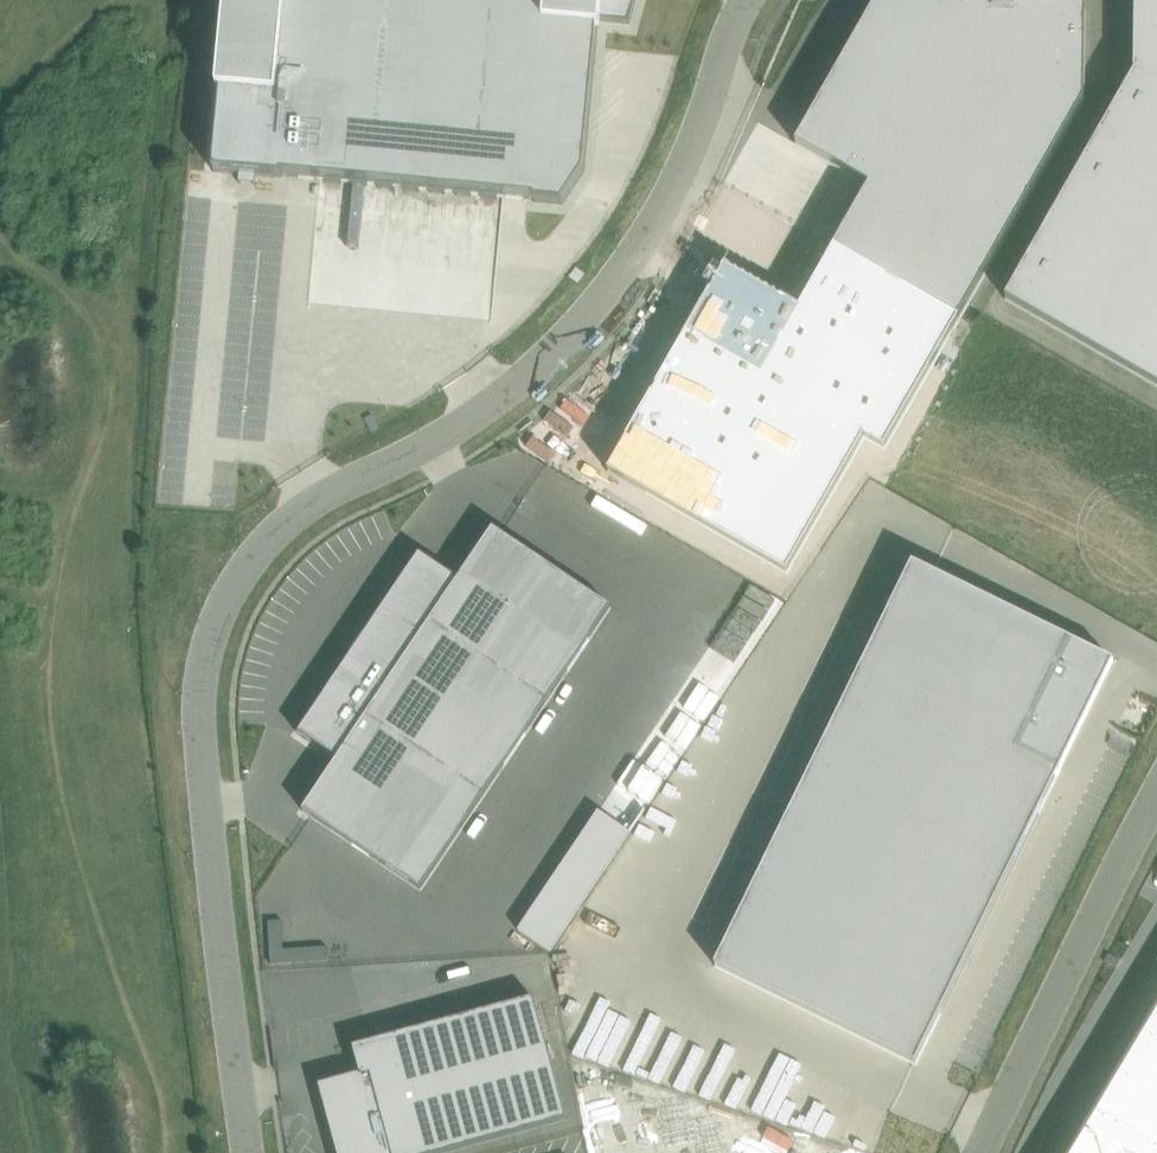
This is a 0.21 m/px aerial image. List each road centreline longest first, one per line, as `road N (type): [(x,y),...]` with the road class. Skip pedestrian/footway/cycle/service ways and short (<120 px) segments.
road 1 (residential): [(747,0),(678,177),(580,323),(467,420),(288,520),(256,553),(221,612),(200,705),(249,1152)]
road 2 (residential): [(981,1152),(1156,799)]

